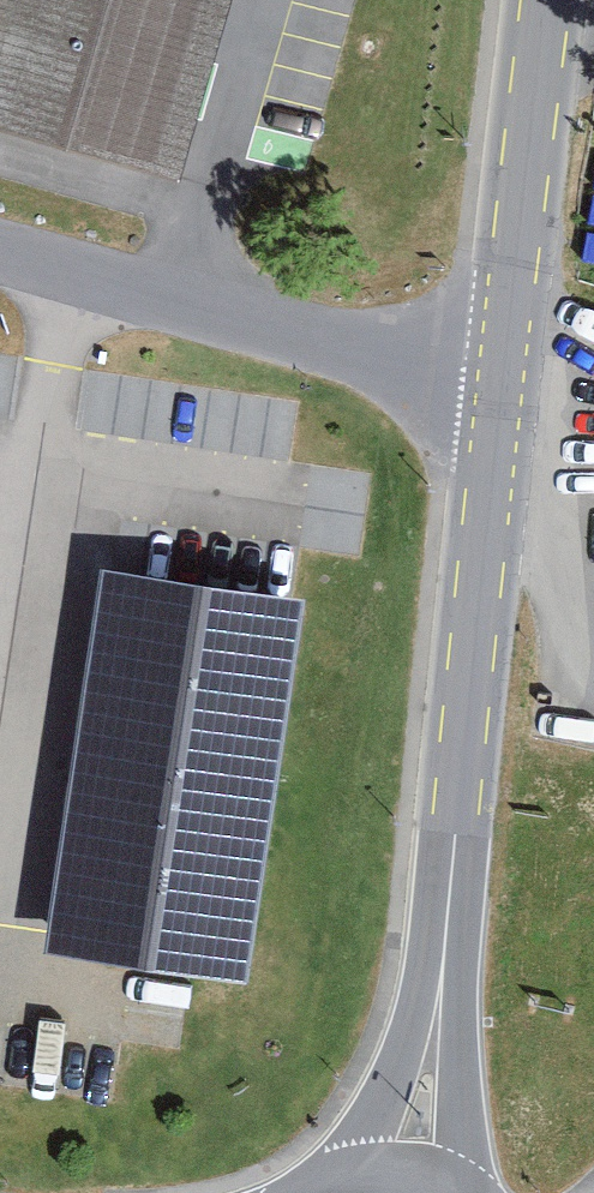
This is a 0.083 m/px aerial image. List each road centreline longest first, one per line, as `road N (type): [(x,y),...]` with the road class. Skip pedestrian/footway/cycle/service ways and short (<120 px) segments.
road 1 (primary): [(501,376),(447,933)]
road 2 (unclassified): [(0,249),(182,303),(501,376)]
road 3 (primary): [(544,0),(501,376)]
road 4 (primary): [(447,933),(331,1192)]
road 5 (primary): [(460,1192),(447,933)]

